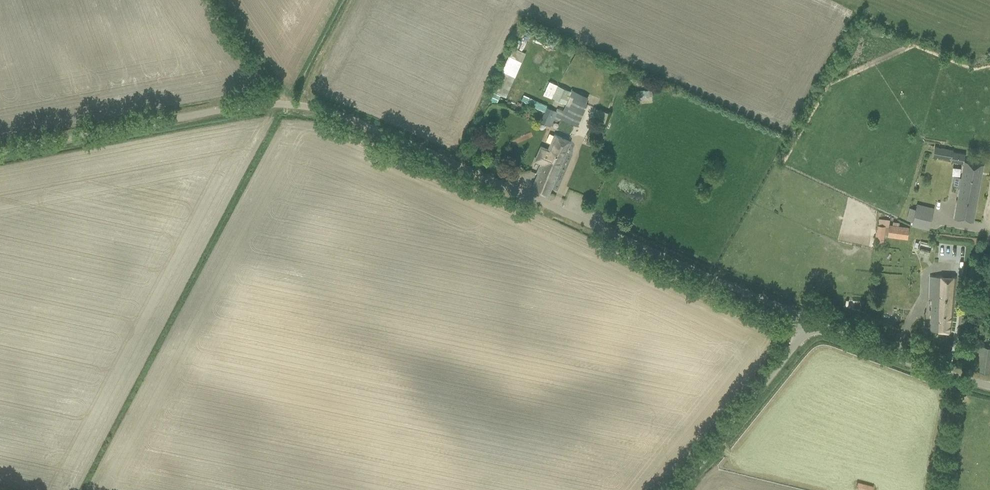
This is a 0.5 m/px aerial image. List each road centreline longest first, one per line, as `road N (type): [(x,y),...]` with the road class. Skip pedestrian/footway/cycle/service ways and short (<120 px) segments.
road 1 (unclassified): [(0,158),(243,109),(325,116),(811,325)]
road 2 (unclassified): [(678,489),(811,325)]
road 3 (unclassified): [(811,325),(953,380)]
road 4 (track): [(286,109),(213,0)]

